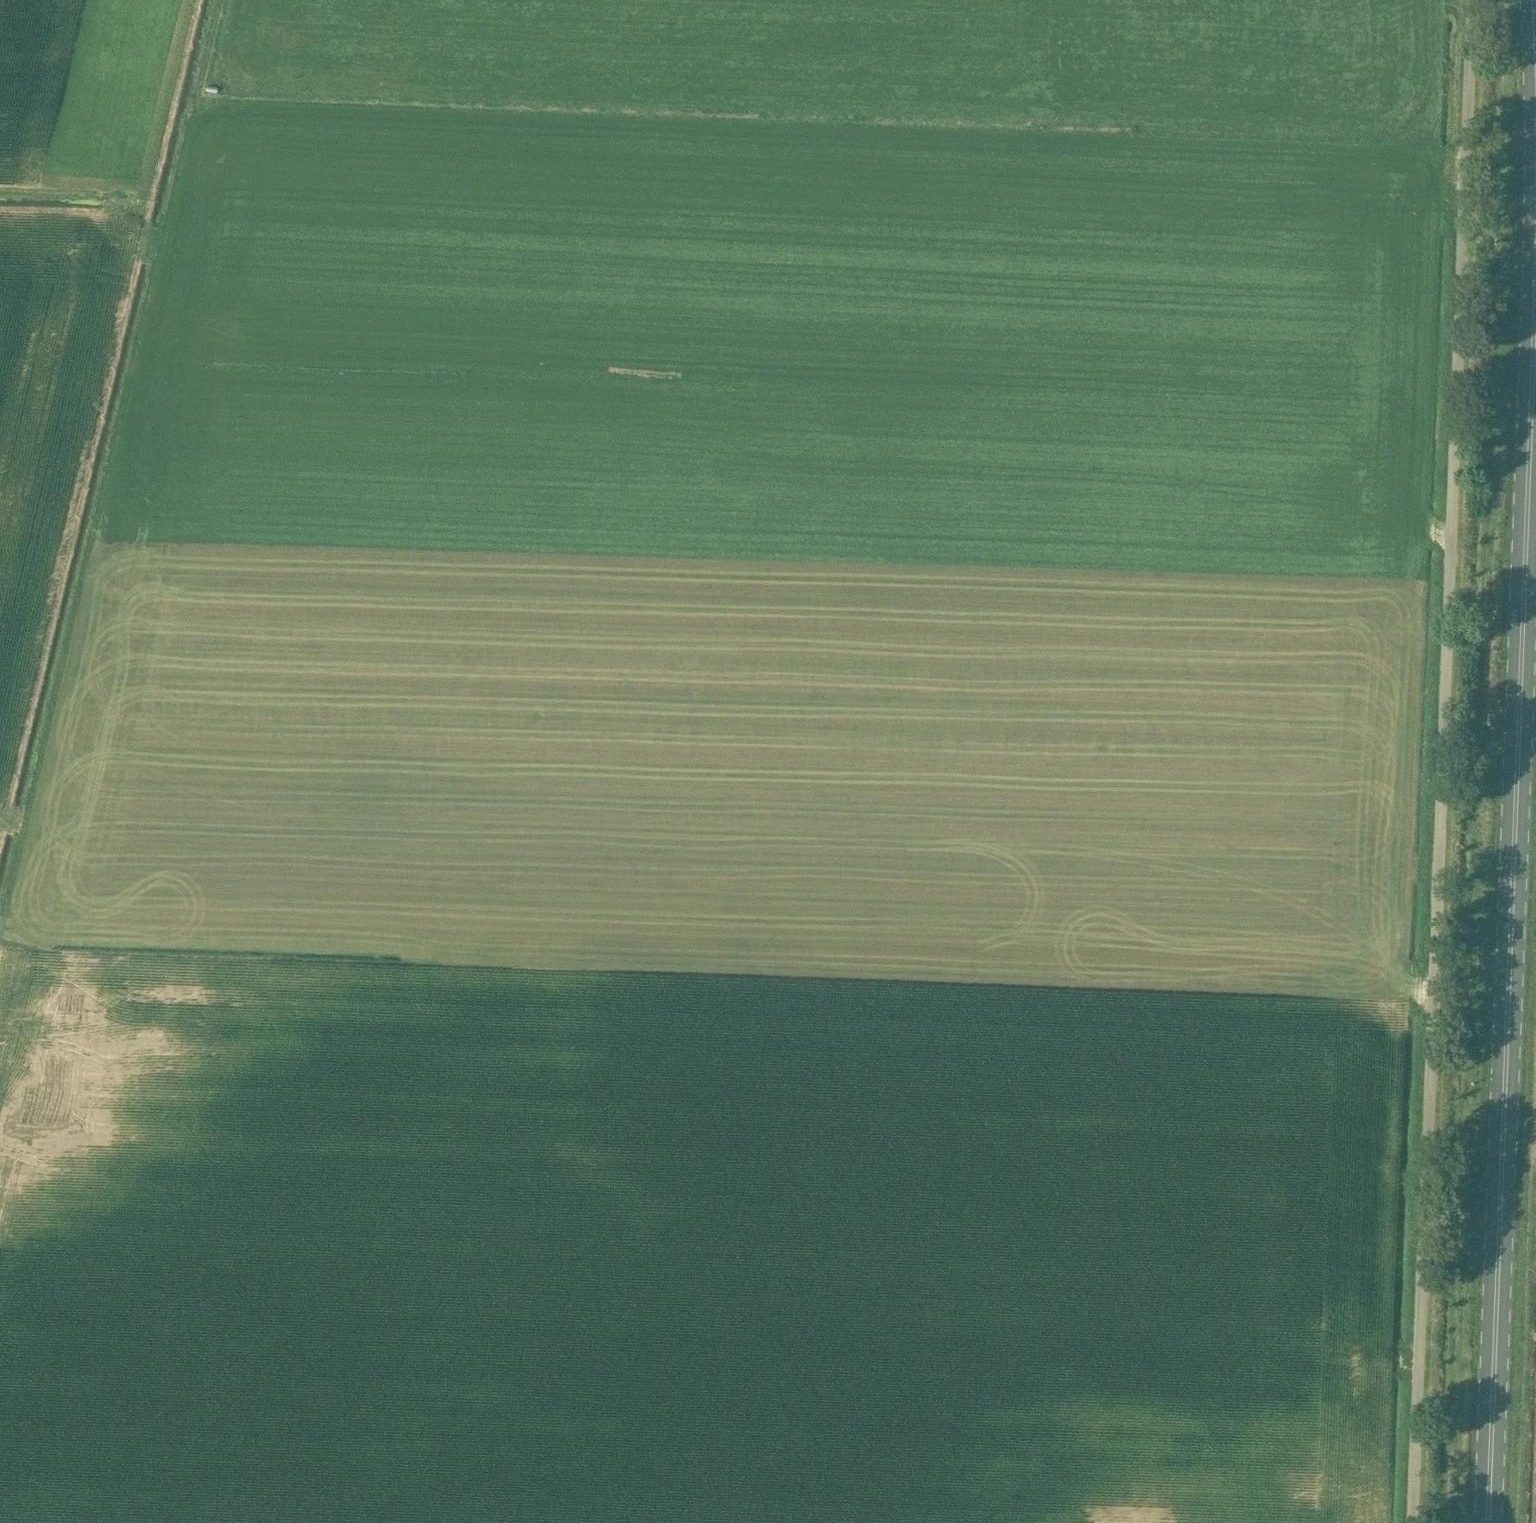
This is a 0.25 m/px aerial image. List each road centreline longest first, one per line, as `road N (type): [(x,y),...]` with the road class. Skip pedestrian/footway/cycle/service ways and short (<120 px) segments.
road 1 (unclassified): [(1411,1522),(1468,0)]
road 2 (primary): [(1535,280),(1488,1522)]

